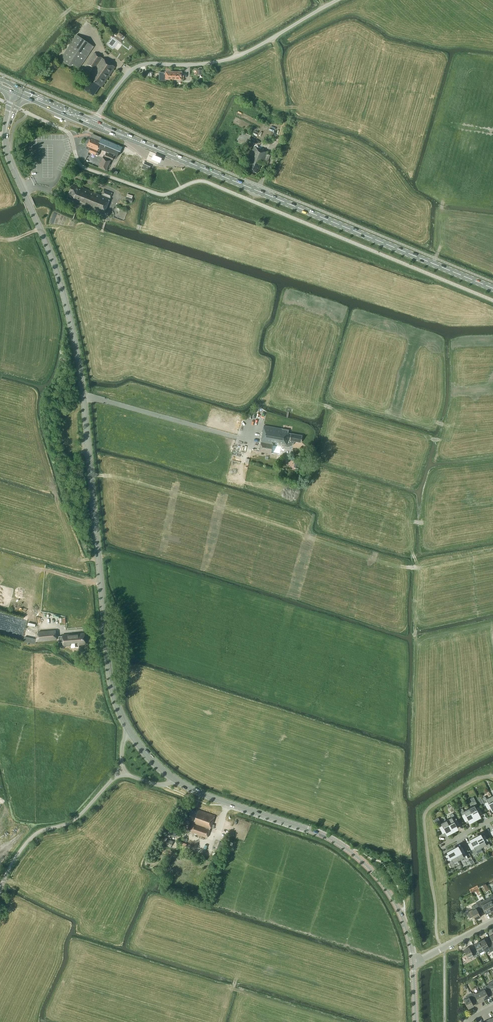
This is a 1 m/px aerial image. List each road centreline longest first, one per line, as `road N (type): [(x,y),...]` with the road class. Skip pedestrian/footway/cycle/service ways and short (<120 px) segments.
road 1 (secondary): [(126,728),(105,638),(79,358),(58,275),(7,152),(7,127)]
road 2 (primary): [(492,288),(134,140)]
road 3 (secondary): [(413,963),(392,898),(355,854),(322,834),(176,780)]
road 4 (unclassified): [(94,120),(139,65),(226,60),(339,0)]
road 5 (unclassified): [(0,895),(37,833),(74,820),(117,776)]

